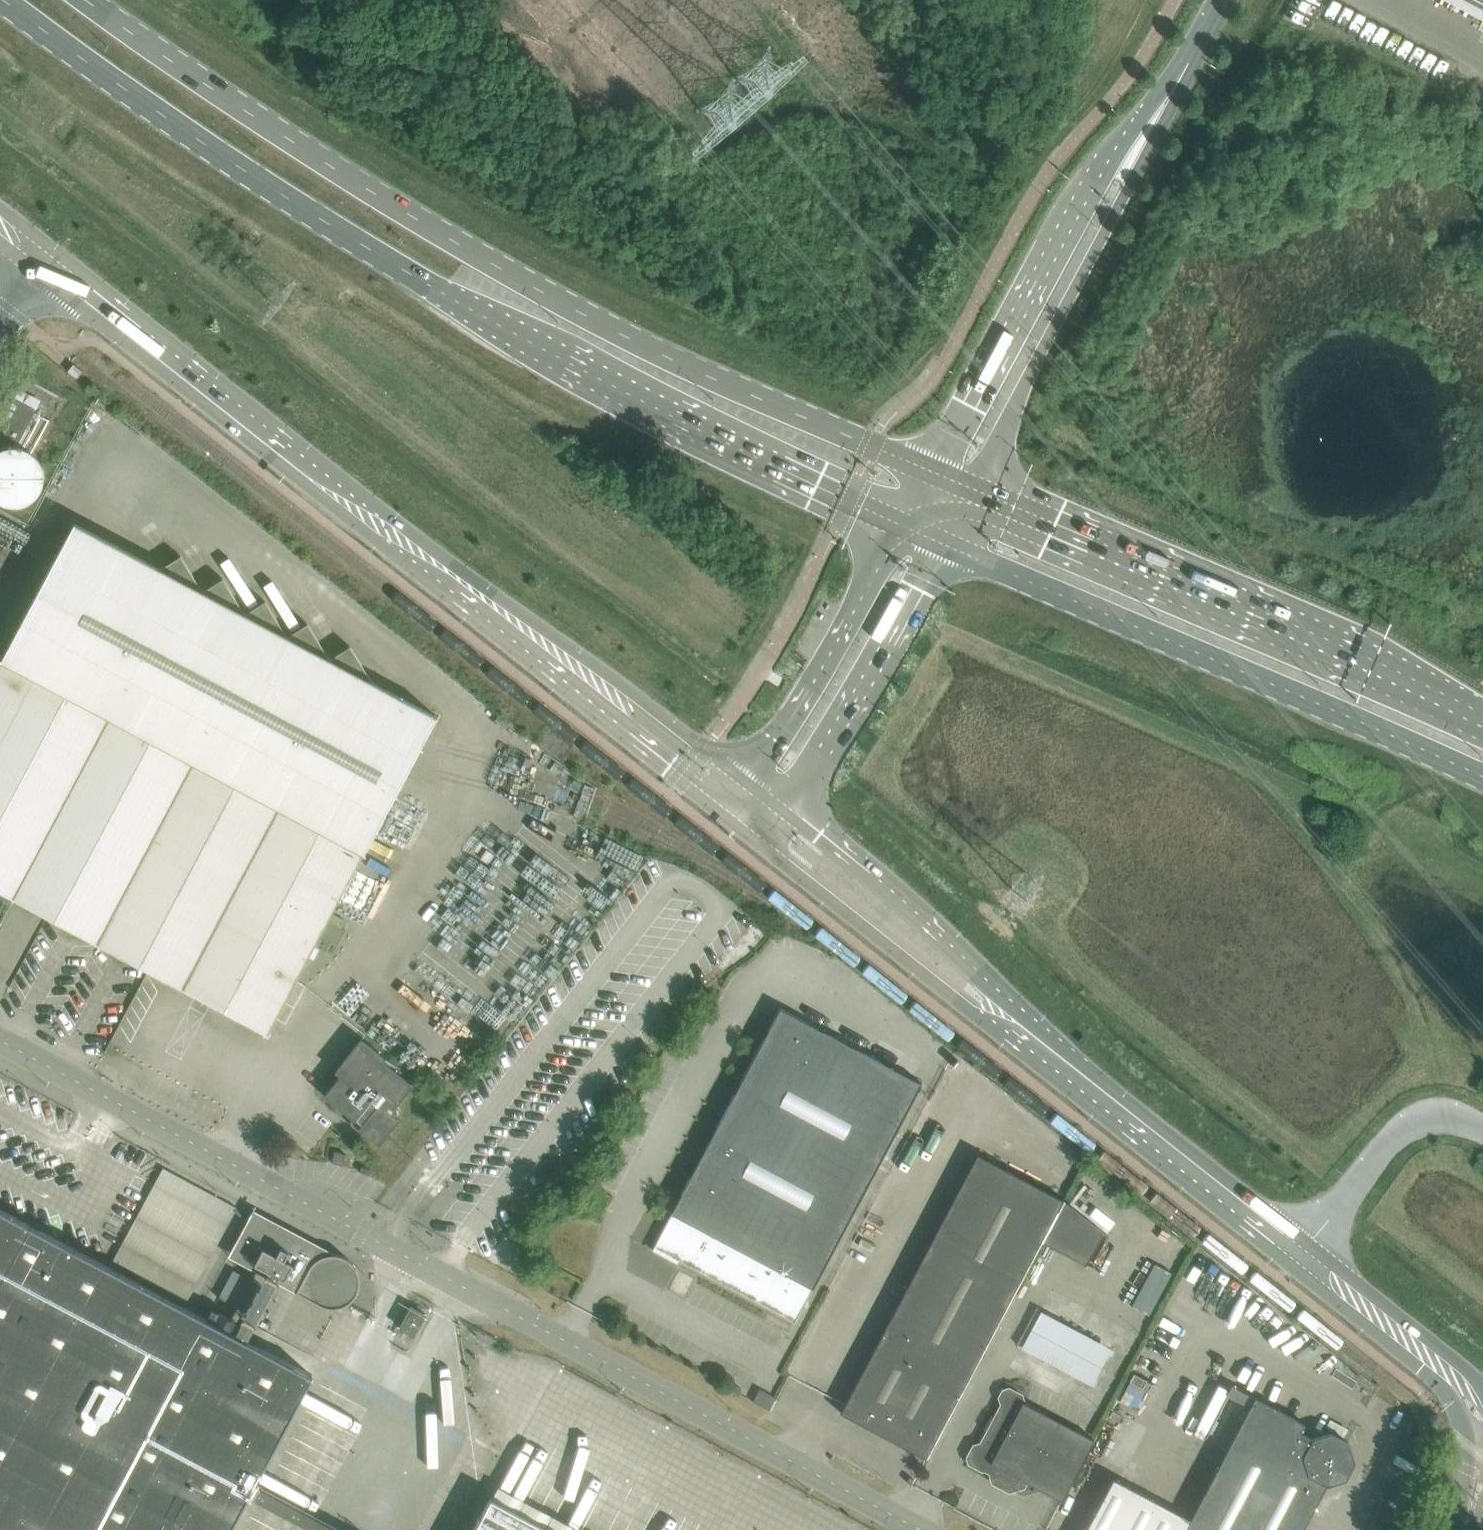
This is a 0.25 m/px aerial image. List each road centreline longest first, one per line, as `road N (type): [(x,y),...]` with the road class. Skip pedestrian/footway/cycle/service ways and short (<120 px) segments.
road 1 (primary): [(0,5),(271,194),(530,343),(902,528)]
road 2 (unclassified): [(919,1529),(0,1041)]
road 3 (primary): [(931,473),(671,360),(555,299),(285,137),(80,0)]
road 4 (tertiary): [(252,428),(722,818)]
road 5 (tertiary): [(746,784),(252,428)]
road 6 (primary): [(945,547),(1482,780)]
road 7 (primary): [(1482,718),(1375,663),(977,490)]
road 8 (unclassified): [(1191,57),(1084,186),(931,473)]
road 9 (unclassified): [(977,490),(1191,57)]
road 10 (tertiary): [(1104,1112),(974,981),(787,817)]
road 11 (tertiary): [(764,851),(1104,1112)]
road 12 (tertiary): [(787,817),(945,547)]
road 13 (tertiary): [(902,528),(746,784)]
road 14 (tertiary): [(252,428),(40,259)]
road 15 (tertiary): [(1482,1435),(1461,1394),(1290,1261)]
road 16 (unclassified): [(1290,1261),(1383,1145),(1421,1121),(1482,1129)]
road 17 (tertiary): [(1290,1261),(1104,1112)]

